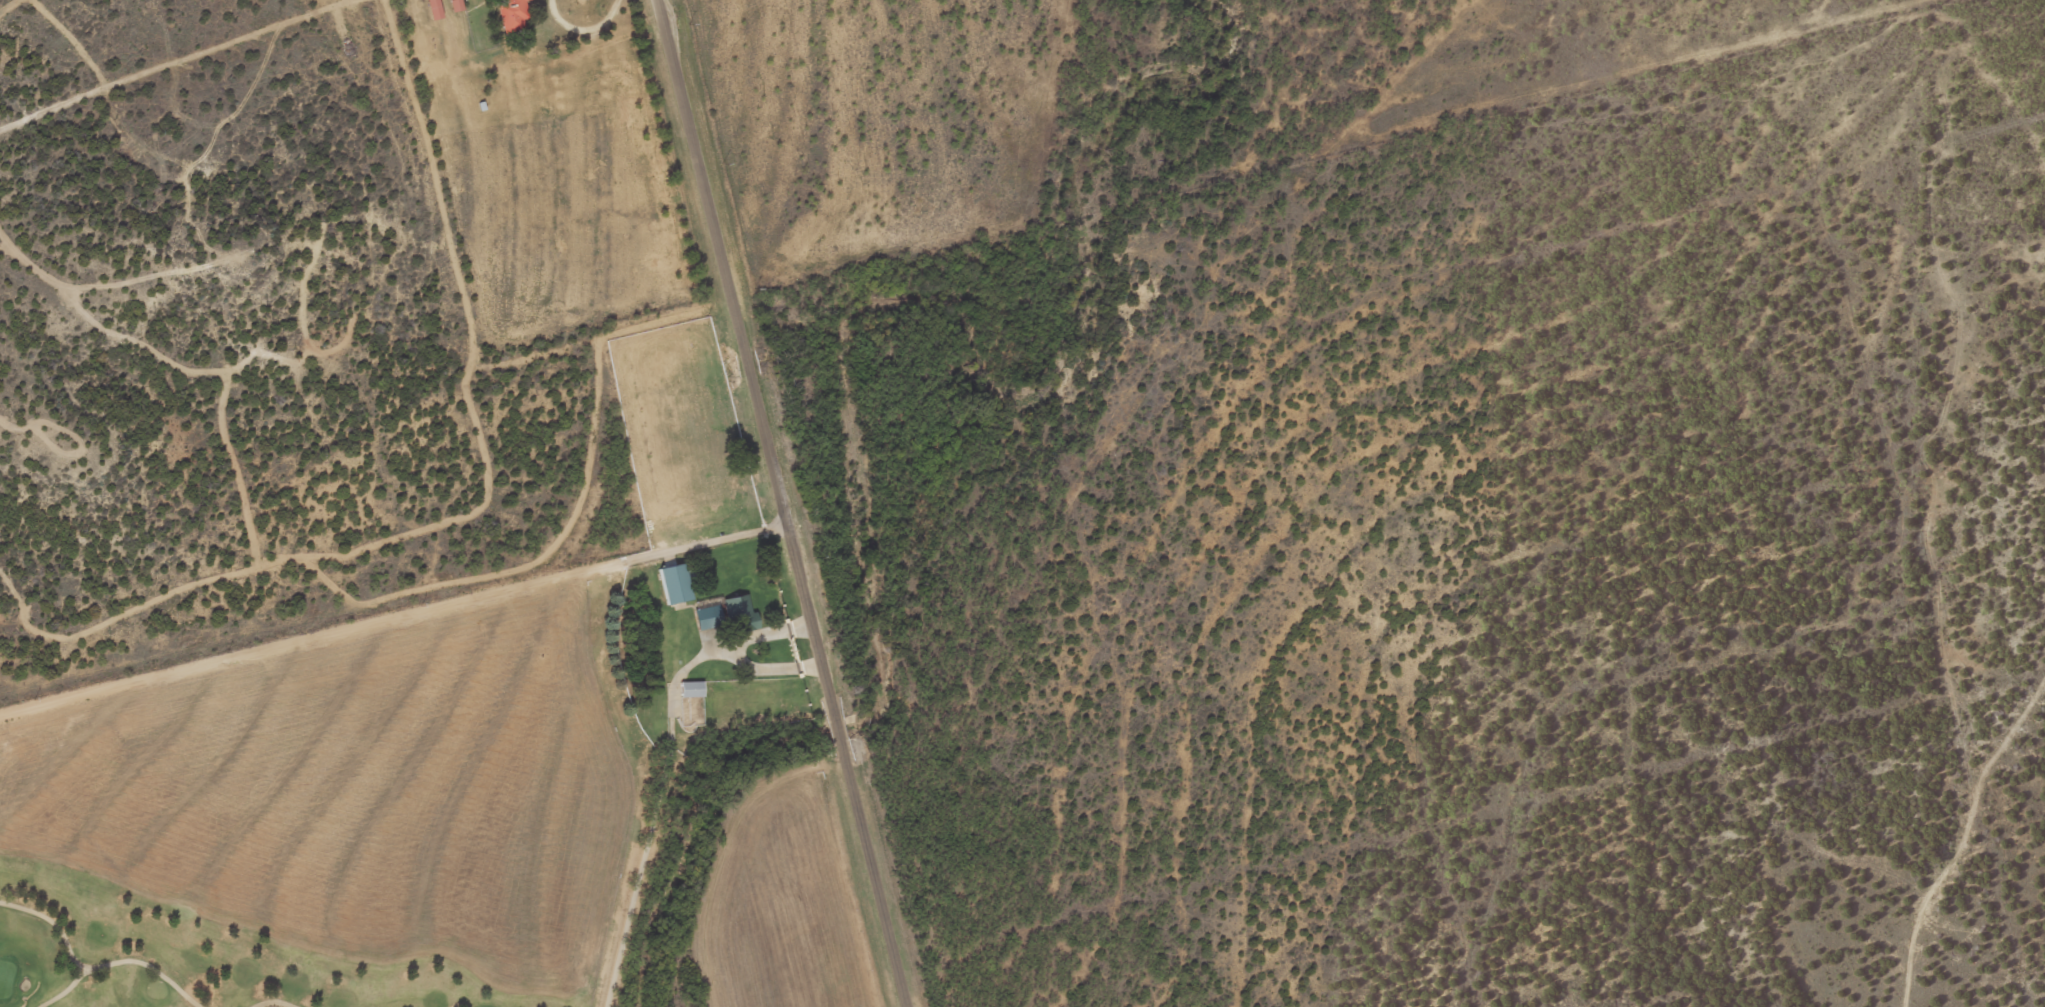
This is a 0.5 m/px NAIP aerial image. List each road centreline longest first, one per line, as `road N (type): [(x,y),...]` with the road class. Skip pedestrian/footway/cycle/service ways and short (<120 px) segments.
road 1 (residential): [(916,1006),(663,0)]

